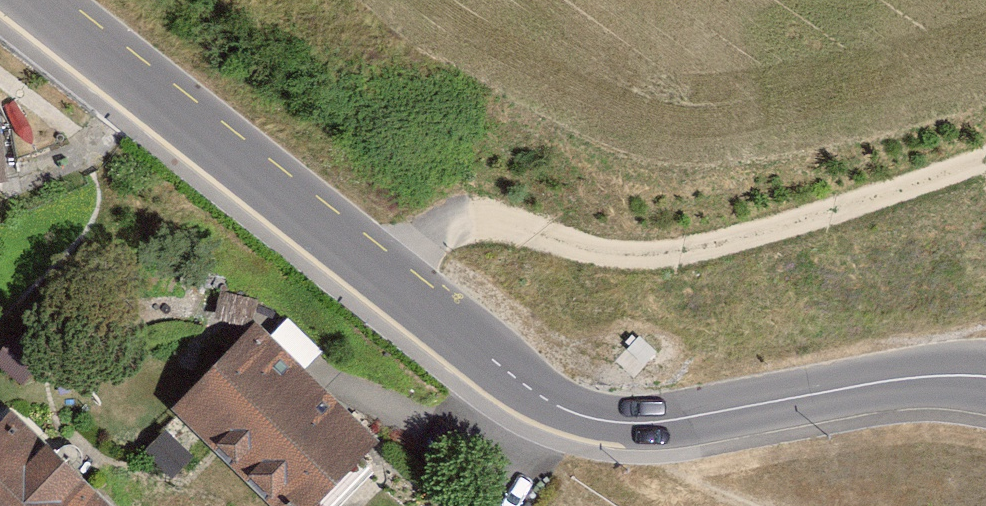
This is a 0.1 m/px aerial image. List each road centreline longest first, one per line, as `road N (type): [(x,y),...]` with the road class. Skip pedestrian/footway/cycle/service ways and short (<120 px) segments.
road 1 (unclassified): [(34,0),(480,356),(602,420),(985,375)]
road 2 (track): [(985,165),(748,237),(638,256),(476,217),(377,276)]

